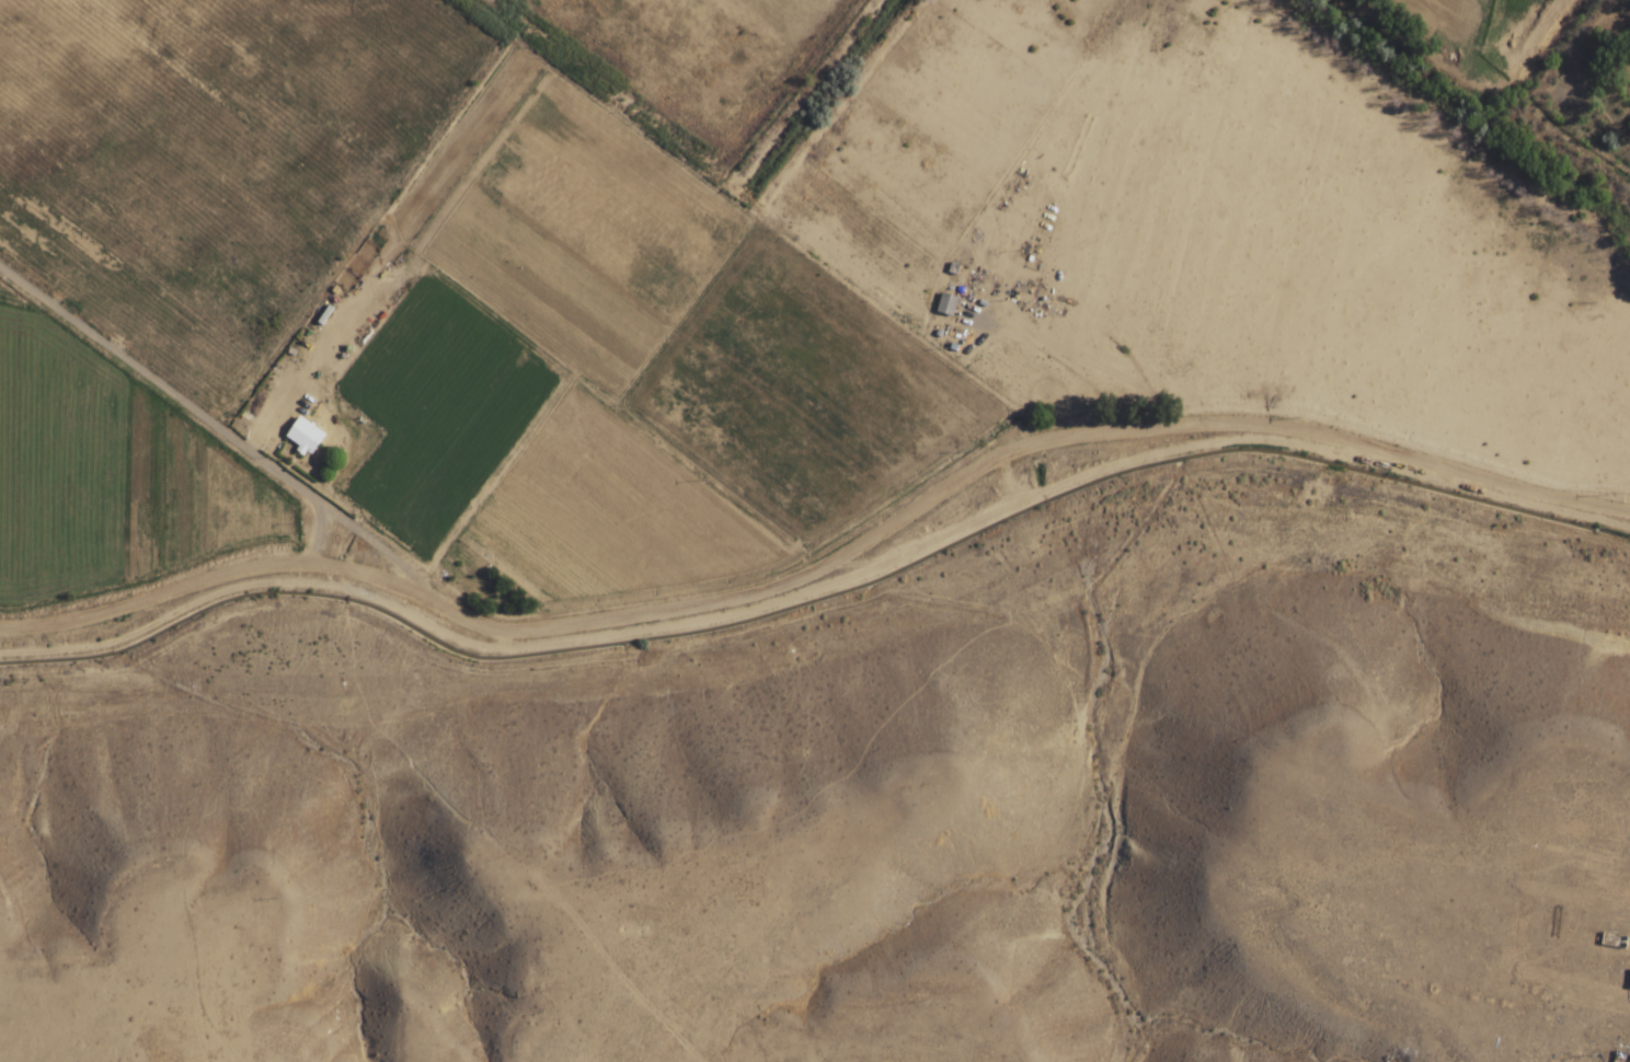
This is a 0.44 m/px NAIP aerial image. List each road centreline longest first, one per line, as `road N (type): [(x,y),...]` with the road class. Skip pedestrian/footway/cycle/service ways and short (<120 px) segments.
road 1 (tertiary): [(0,630),(112,614),(251,569),(315,565),(377,579),(502,632),(675,611),(769,590),(838,559),(983,463),(1029,446),(1227,422),(1297,428),(1629,514)]
road 2 (track): [(877,0),(731,188),(1030,411),(1029,446)]
road 3 (residential): [(315,565),(322,532),(315,498),(0,264)]
road 4 (residential): [(315,498),(444,607)]

